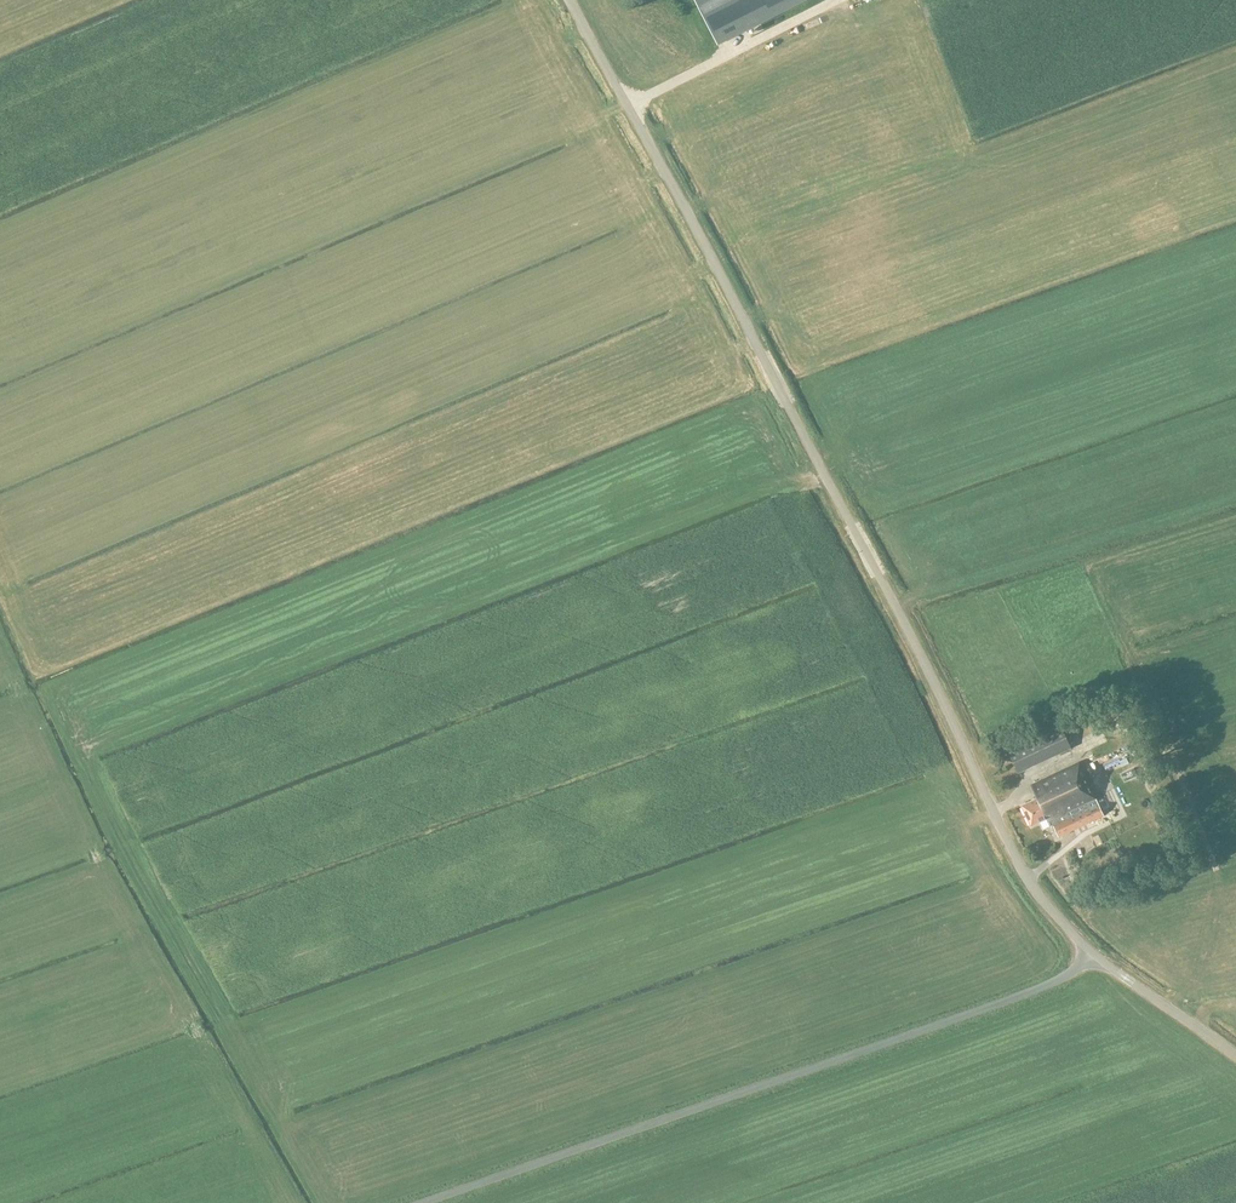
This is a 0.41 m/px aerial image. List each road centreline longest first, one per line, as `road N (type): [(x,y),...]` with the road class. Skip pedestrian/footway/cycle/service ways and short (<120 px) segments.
road 1 (unclassified): [(1095,958),(1027,882),(931,672),(571,0)]
road 2 (unclassified): [(426,1202),(999,1005),(1095,958)]
road 3 (unclassified): [(1235,1059),(1095,958)]

